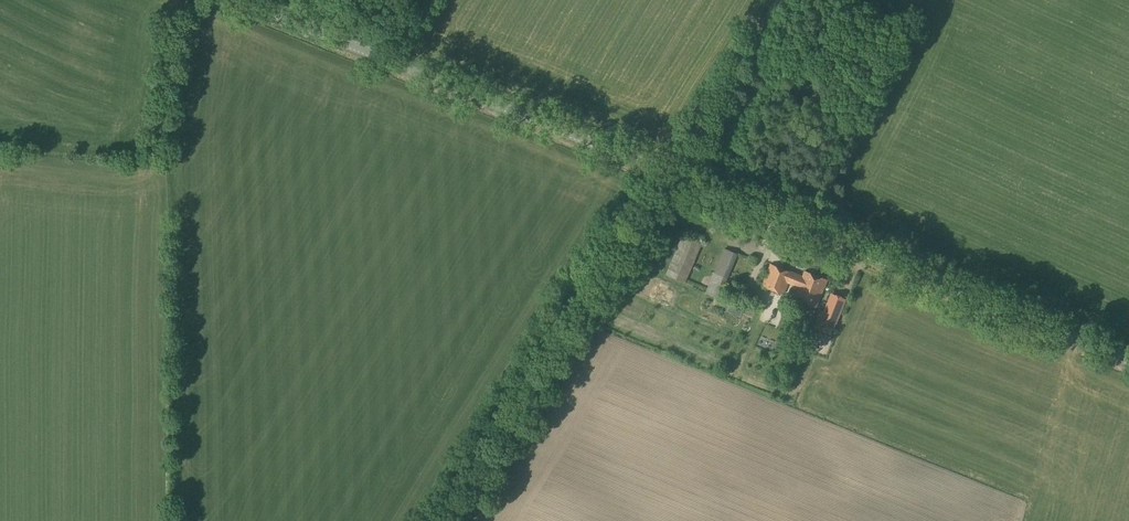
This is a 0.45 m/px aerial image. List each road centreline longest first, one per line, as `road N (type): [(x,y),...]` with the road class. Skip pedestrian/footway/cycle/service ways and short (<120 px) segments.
road 1 (secondary): [(1128,359),(670,175)]
road 2 (secondary): [(670,175),(241,0)]
road 3 (unclassified): [(452,520),(670,175)]
road 4 (track): [(670,175),(780,0)]

